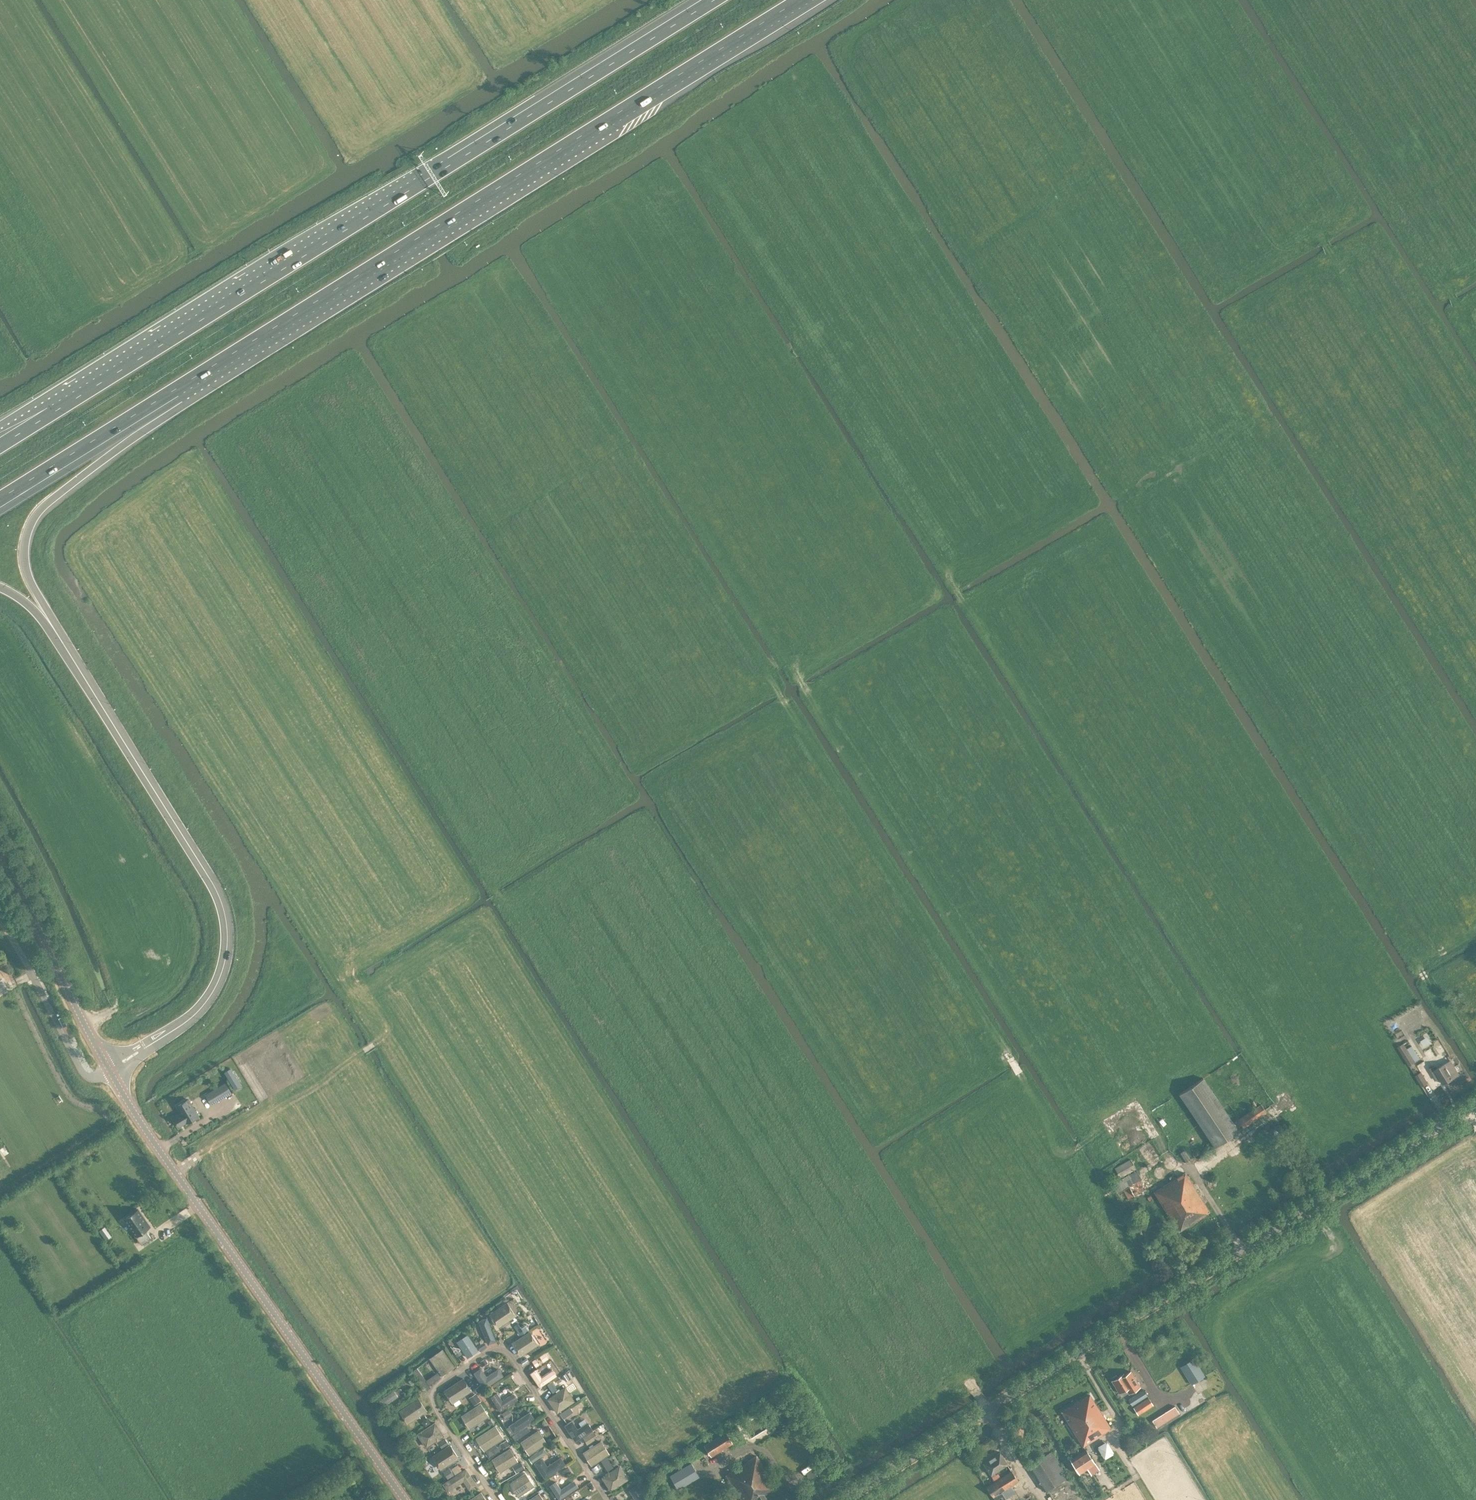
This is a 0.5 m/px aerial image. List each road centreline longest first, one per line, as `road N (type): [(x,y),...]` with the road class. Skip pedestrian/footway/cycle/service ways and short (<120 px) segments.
road 1 (motorway): [(712,0),(0,445)]
road 2 (motorway): [(175,394),(806,0)]
road 3 (tertiary): [(844,1499),(1475,1105)]
road 4 (motorway): [(109,1070),(203,1005),(223,968),(227,929),(213,883),(53,627)]
road 5 (tertiary): [(109,1070),(406,1499)]
road 6 (motorway): [(53,627),(27,569),(30,524),(175,394)]
road 7 (tertiary): [(0,854),(109,1070)]
road 8 (motorway): [(0,503),(175,394)]
road 9 (residential): [(606,1499),(514,1358),(503,1351),(484,1355)]
road 10 (residential): [(484,1355),(434,1391),(436,1410),(495,1499)]

